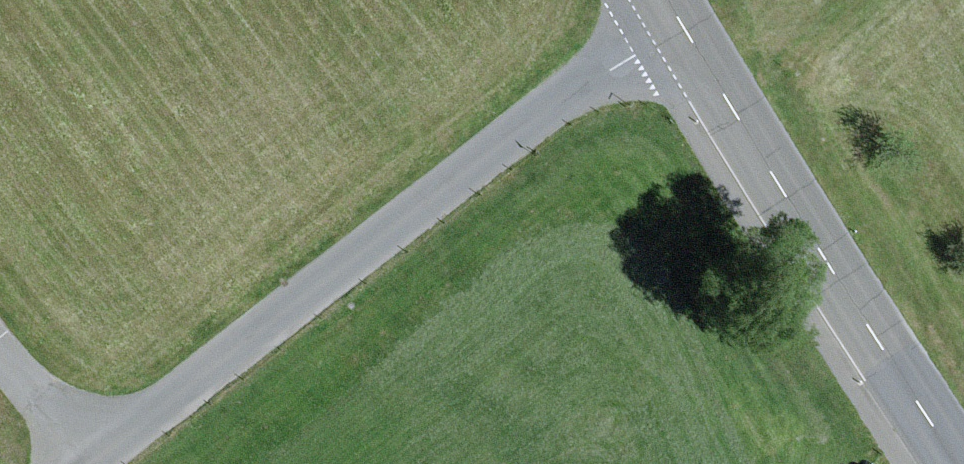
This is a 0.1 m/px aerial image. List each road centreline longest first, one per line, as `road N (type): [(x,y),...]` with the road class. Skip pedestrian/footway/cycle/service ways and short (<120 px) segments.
road 1 (unclassified): [(684,26),(581,85),(89,461)]
road 2 (primary): [(959,463),(684,26)]
road 3 (unclassified): [(89,461),(0,347)]

